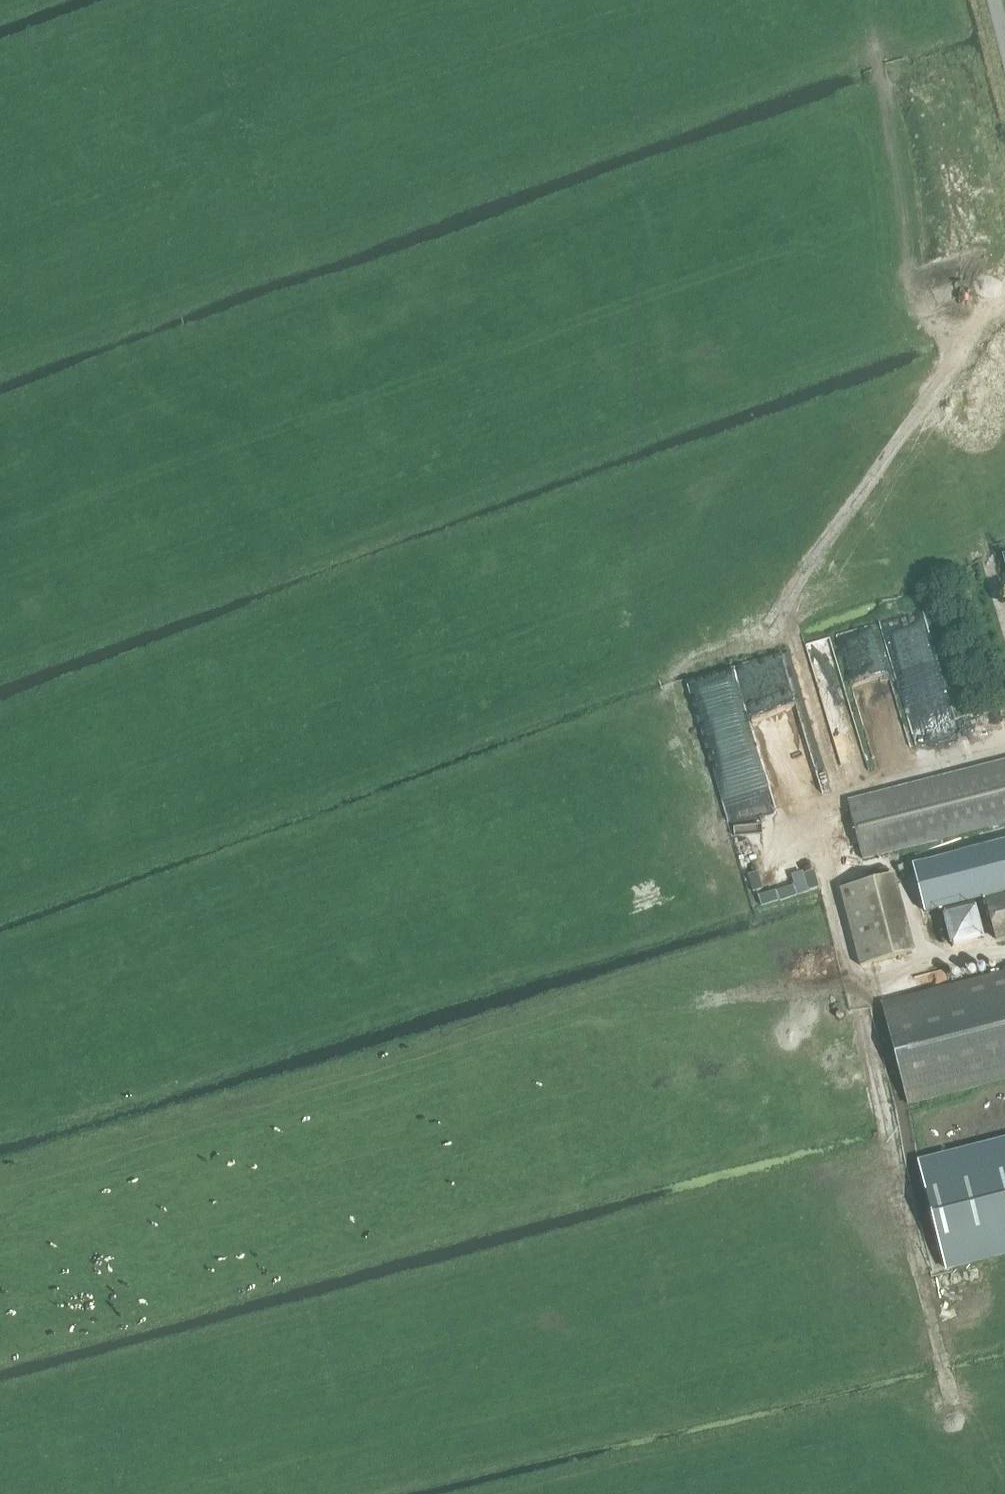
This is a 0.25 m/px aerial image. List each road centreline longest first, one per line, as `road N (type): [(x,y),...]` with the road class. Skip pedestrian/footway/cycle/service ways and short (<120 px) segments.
road 1 (track): [(949,1381),(855,982),(1004,956)]

